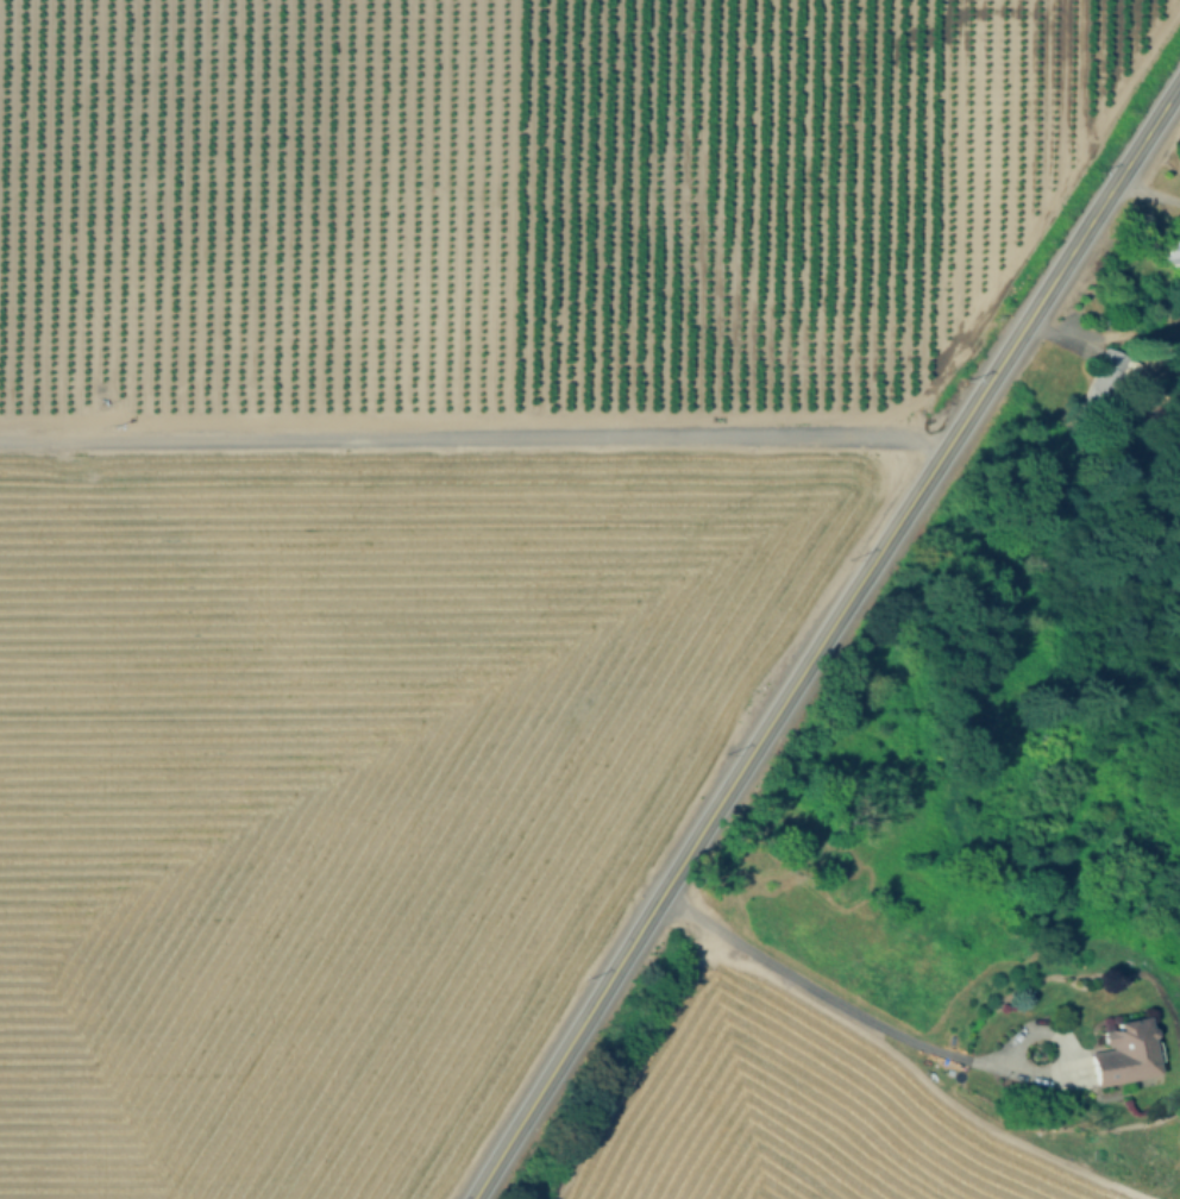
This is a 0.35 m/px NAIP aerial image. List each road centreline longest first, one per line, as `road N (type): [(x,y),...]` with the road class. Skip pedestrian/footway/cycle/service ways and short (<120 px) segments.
road 1 (secondary): [(477,1198),(950,445)]
road 2 (secondary): [(950,445),(1179,86)]

